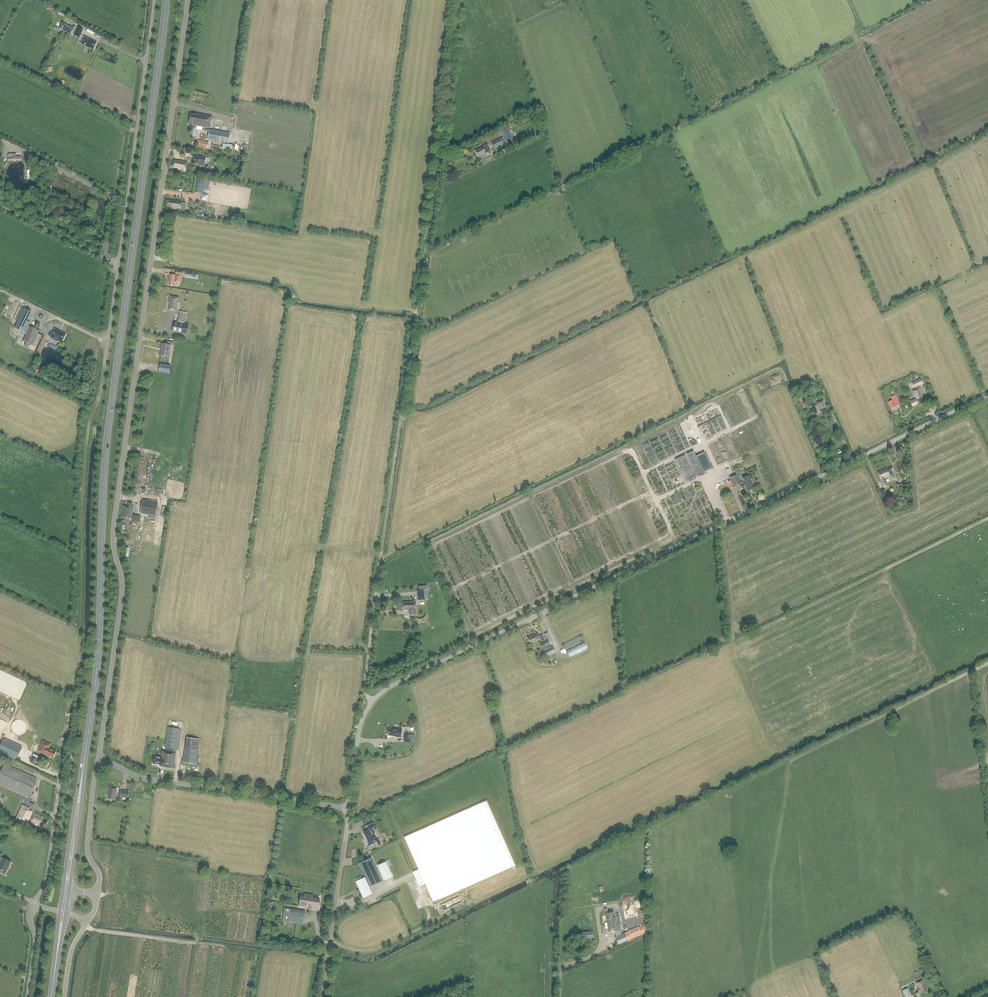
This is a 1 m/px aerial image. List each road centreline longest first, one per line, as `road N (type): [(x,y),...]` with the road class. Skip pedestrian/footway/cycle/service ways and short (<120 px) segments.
road 1 (primary): [(82,777),(98,650),(106,447),(166,0)]
road 2 (unclassified): [(97,761),(123,585),(116,504),(188,0)]
road 3 (unclassified): [(372,702),(365,689),(373,616),(459,0)]
road 4 (unclassified): [(372,702),(987,394)]
road 5 (unclassified): [(154,0),(105,364)]
road 6 (unclassified): [(349,808),(153,780),(97,761)]
road 7 (unclassified): [(323,996),(349,808)]
road 8 (track): [(105,364),(82,502)]
road 9 (unclassified): [(99,894),(87,848),(97,761)]

